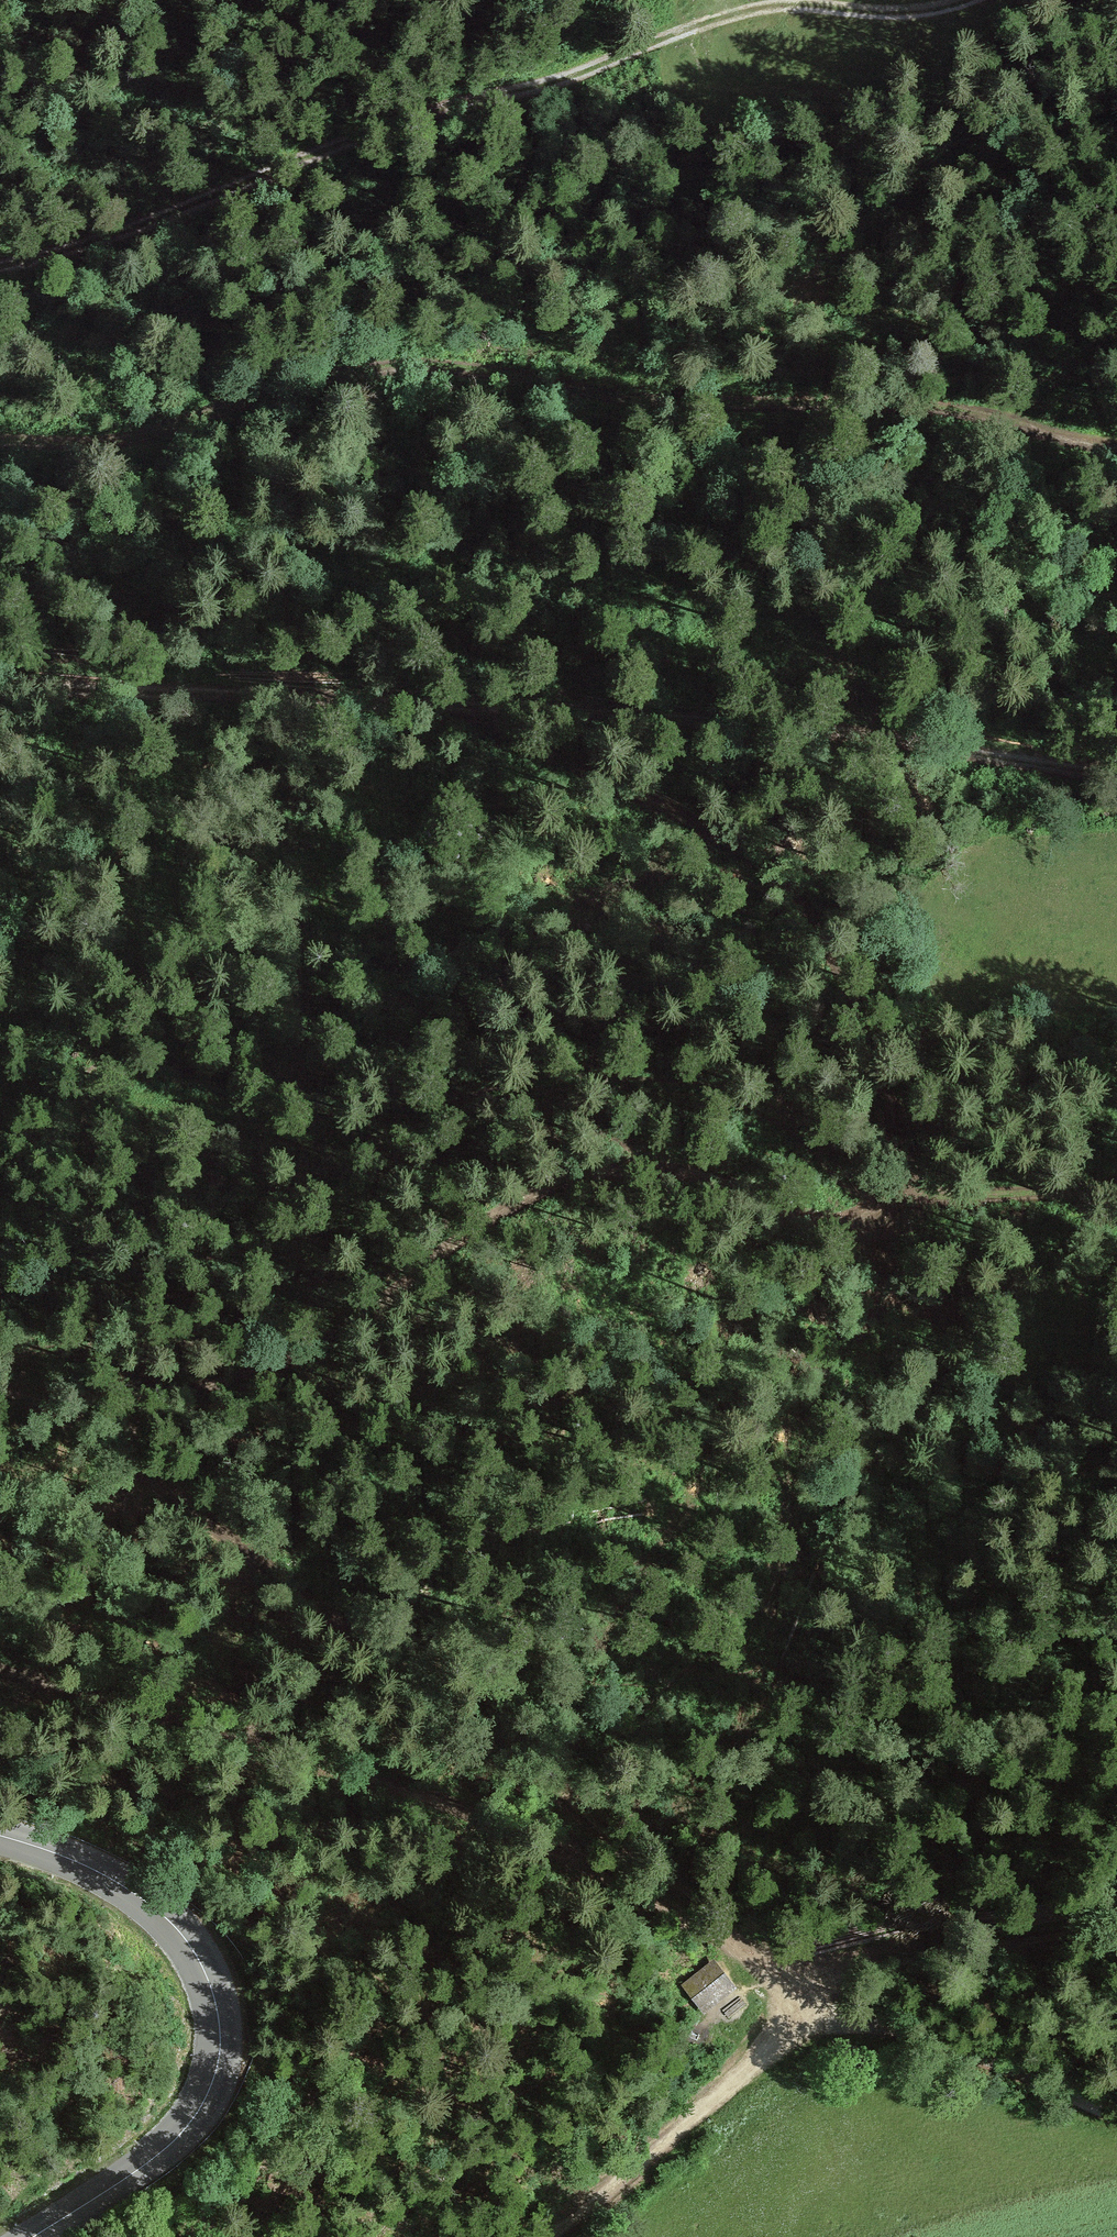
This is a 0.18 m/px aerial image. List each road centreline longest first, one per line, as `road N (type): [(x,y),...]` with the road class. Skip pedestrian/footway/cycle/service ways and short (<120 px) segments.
road 1 (track): [(475,706),(728,838),(781,878),(816,925),(878,1046),(897,1138),(893,1188),(868,1209),(825,1220),(675,1174),(564,1184),(491,1214),(344,1331),(288,1360),(210,1382),(146,1422),(123,1453)]
road 2 (track): [(1116,2134),(814,2008),(185,1496),(53,1410),(0,1386)]
road 3 (track): [(0,1086),(94,1090),(302,1145),(579,1078),(677,1083),(759,1108),(822,1147),(842,1181),(864,1195),(1116,1177)]
road 4 (track): [(1116,451),(928,413),(820,405),(674,409),(433,370),(372,368),(148,440),(74,451),(0,445)]
road 5 (track): [(0,689),(615,714),(764,728),(1116,787)]
road 6 (track): [(0,271),(77,257),(454,107),(555,81),(671,37),(794,7),(917,14),(981,0)]
road 7 (track): [(740,1941),(424,1796),(0,1670)]
road 8 (track): [(1116,1923),(863,1962),(685,2128),(531,2236)]
road 9 (secondary): [(0,1834),(96,1871),(151,1905),(203,1968),(221,2034),(218,2064),(183,2133),(28,2236)]
road 10 (track): [(288,1360),(215,1347),(0,1361)]

